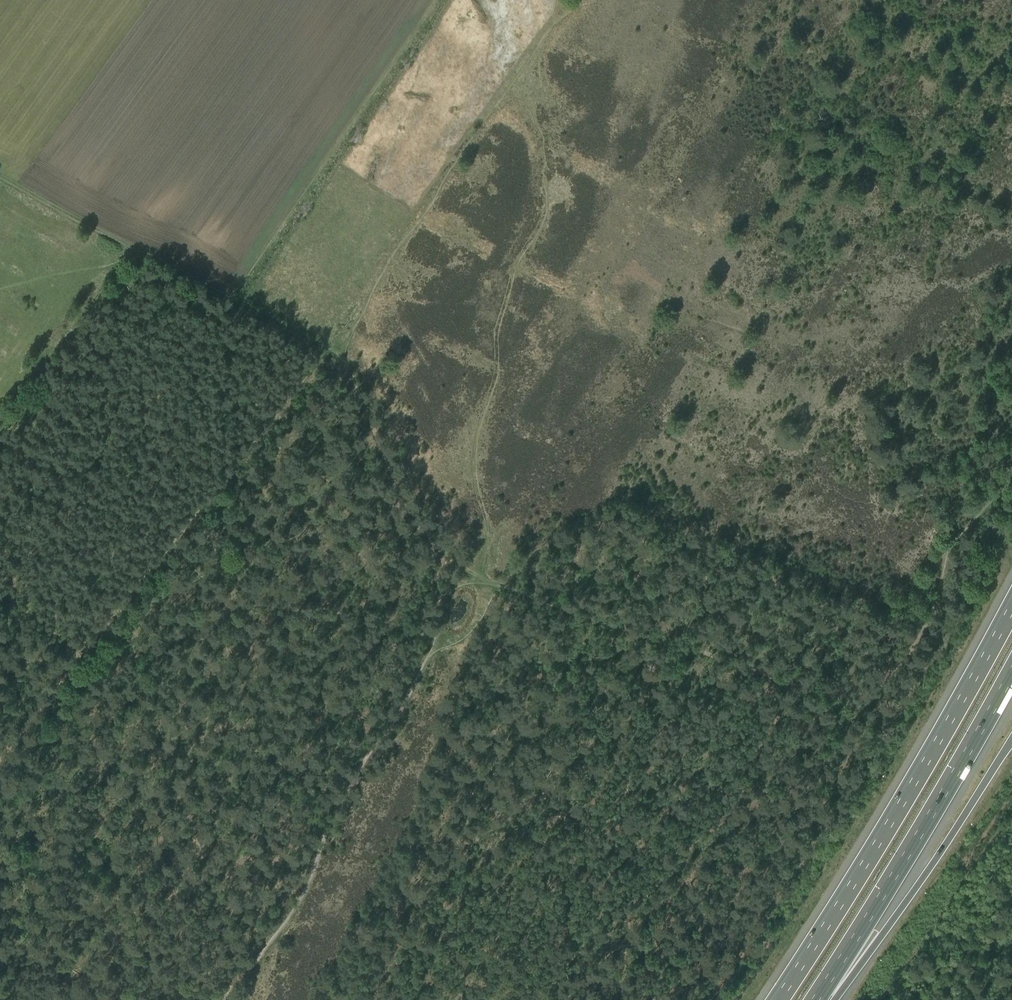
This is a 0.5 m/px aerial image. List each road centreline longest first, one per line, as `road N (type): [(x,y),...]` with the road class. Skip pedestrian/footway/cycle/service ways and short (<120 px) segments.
road 1 (motorway): [(1011,610),(779,999)]
road 2 (track): [(431,650),(331,823),(290,918),(222,999)]
road 3 (motorway): [(817,999),(1011,671)]
road 4 (track): [(231,295),(434,0)]
road 5 (track): [(231,295),(337,354),(396,490),(433,543)]
road 6 (motorway): [(822,999),(899,914),(1011,740)]
road 7 (track): [(0,176),(130,251)]

